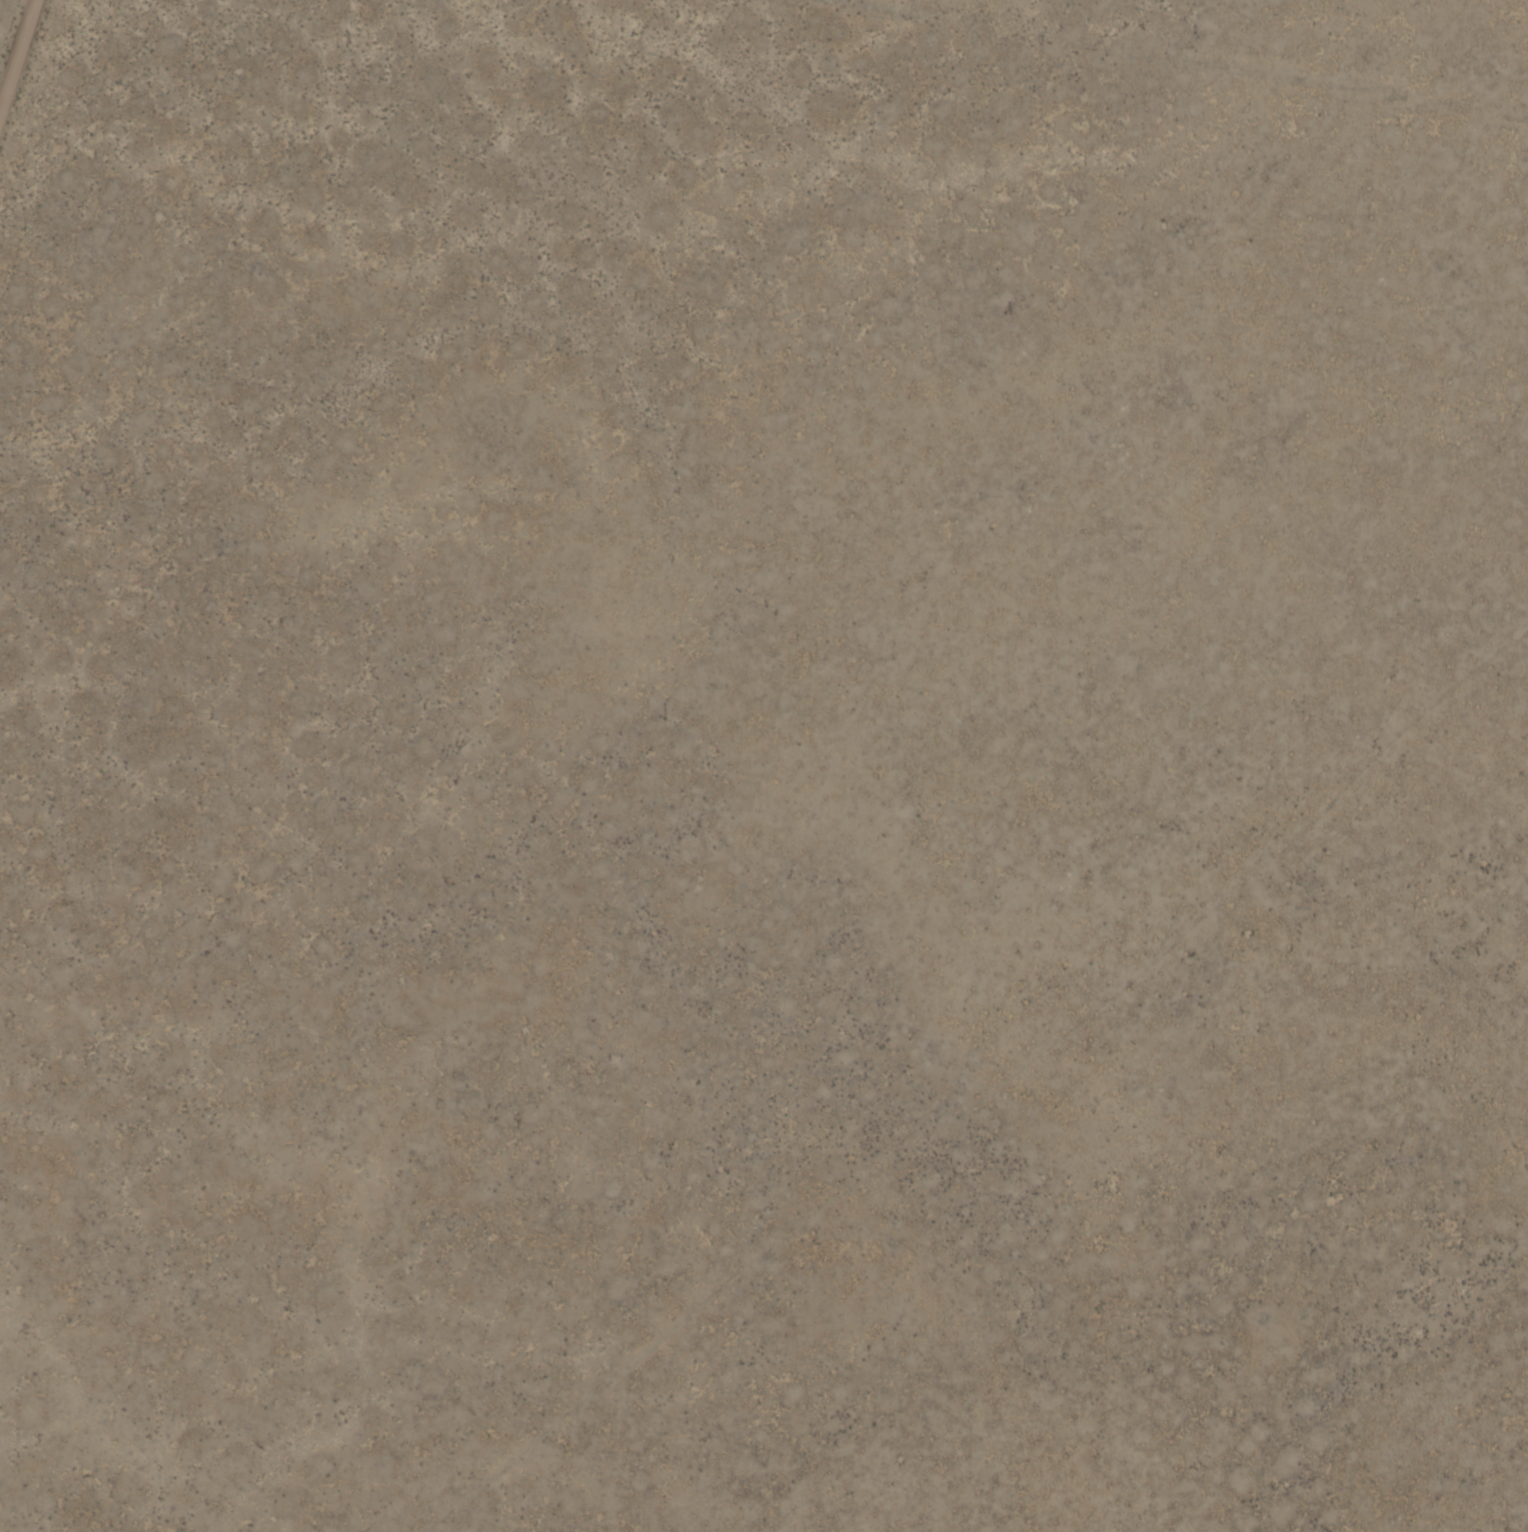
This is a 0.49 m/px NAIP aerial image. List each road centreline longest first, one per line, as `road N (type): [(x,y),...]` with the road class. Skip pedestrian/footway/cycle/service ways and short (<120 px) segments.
road 1 (residential): [(0,121),(40,0)]

